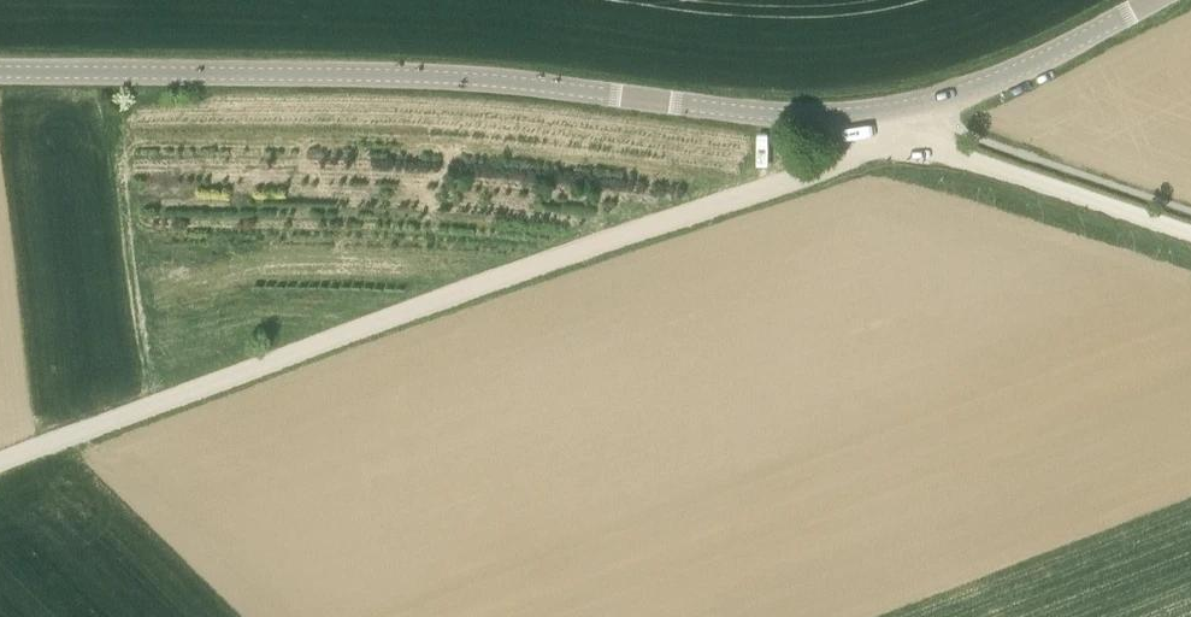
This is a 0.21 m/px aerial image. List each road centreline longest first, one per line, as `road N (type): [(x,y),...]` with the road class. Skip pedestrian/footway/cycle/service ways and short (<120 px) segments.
road 1 (track): [(0,463),(797,177),(862,143)]
road 2 (tertiary): [(895,108),(779,114),(406,75),(0,70)]
road 3 (tertiary): [(895,108),(1014,71),(1151,0)]
road 4 (track): [(929,137),(959,155),(1190,232)]

